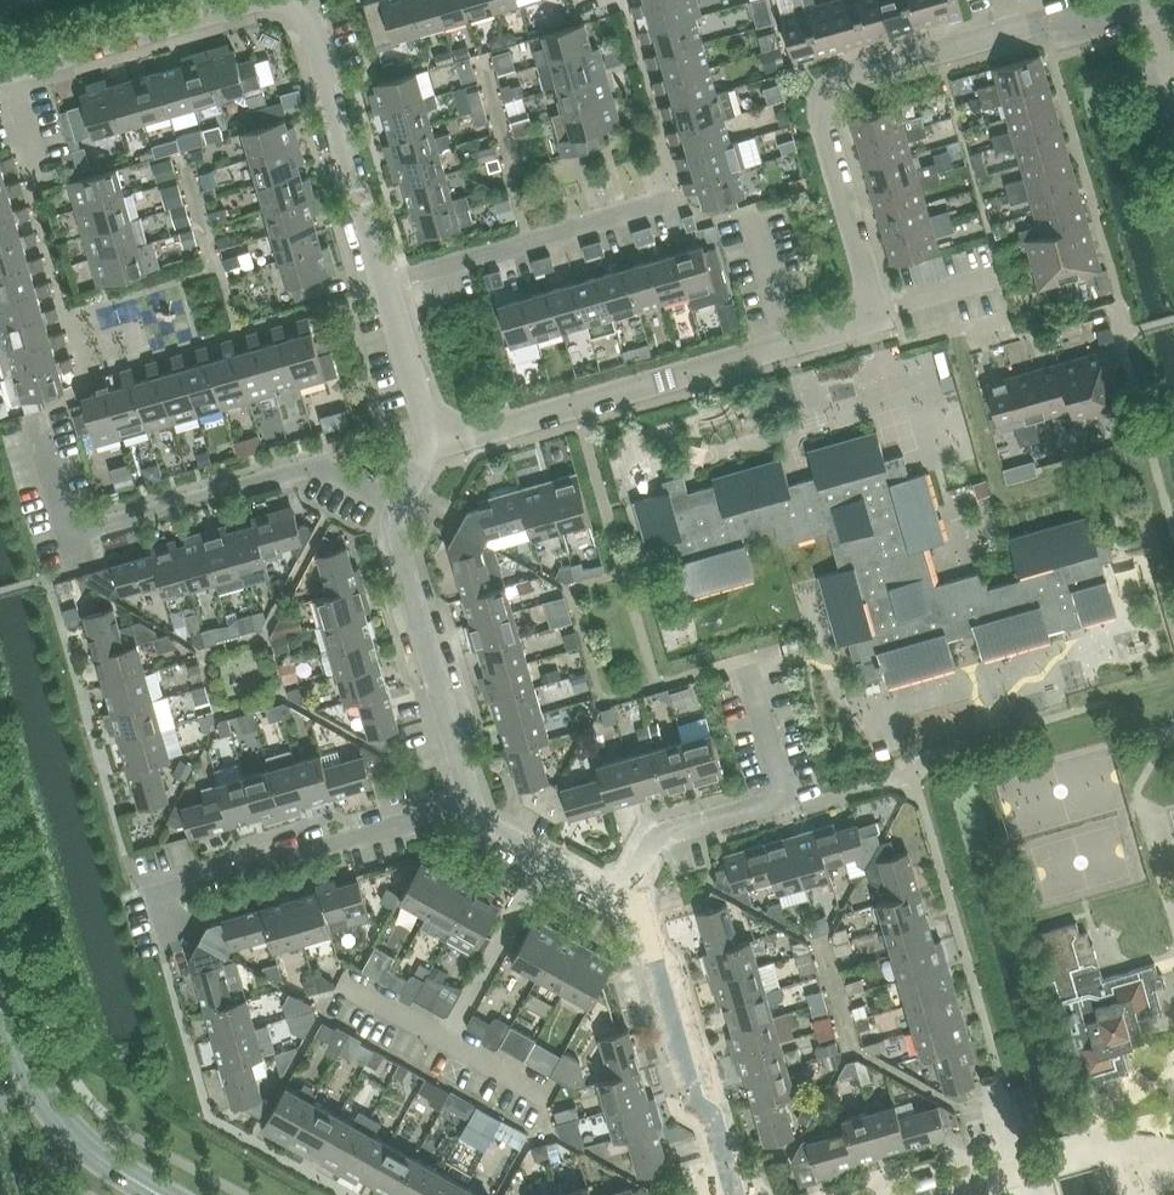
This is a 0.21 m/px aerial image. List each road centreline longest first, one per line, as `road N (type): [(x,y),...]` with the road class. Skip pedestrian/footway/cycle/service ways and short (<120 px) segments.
road 1 (residential): [(435,444),(858,321),(872,290),(820,117),(835,84),(1073,16),(1117,19),(1173,5)]
road 2 (residential): [(401,505),(324,463),(75,530),(60,512),(37,424)]
road 3 (residential): [(178,939),(164,892),(471,800)]
road 4 (residential): [(737,1194),(714,1116),(691,1095),(630,895)]
road 5 (residential): [(630,895),(649,849),(665,834),(779,798),(754,680)]
road 6 (residential): [(471,800),(399,548),(401,505)]
road 7 (residential): [(389,287),(302,0)]
road 8 (tertiary): [(159,1194),(117,1172),(65,1127),(21,1058),(0,978)]
road 9 (residential): [(389,287),(657,205)]
road 10 (residential): [(0,71),(243,0)]
road 11 (residential): [(630,895),(493,830),(471,800)]
road 12 (residential): [(389,287),(435,444)]
road 13 (residential): [(933,1194),(1050,1160)]

